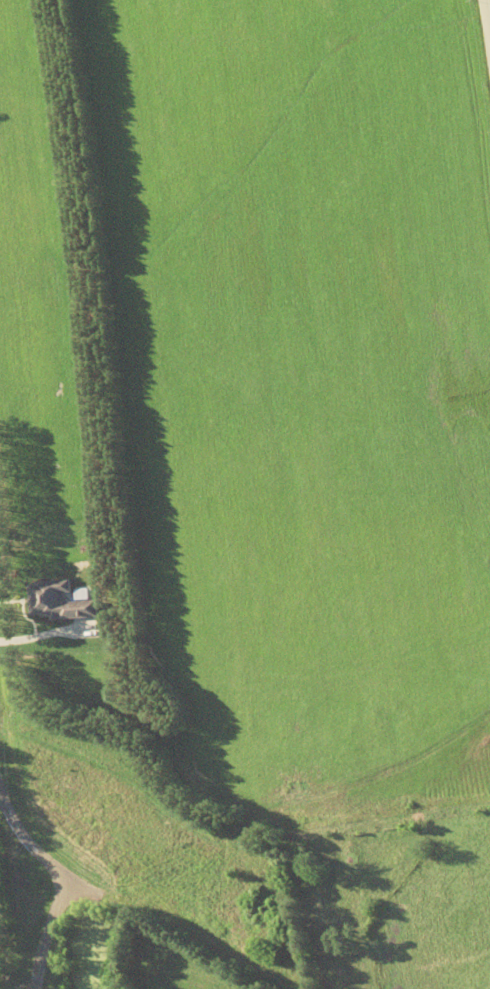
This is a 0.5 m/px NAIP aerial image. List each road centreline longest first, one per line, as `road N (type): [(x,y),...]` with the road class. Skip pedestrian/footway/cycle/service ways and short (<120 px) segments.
road 1 (residential): [(489,349),(486,251),(471,225),(449,0)]
road 2 (residential): [(0,795),(9,821),(63,882),(36,988)]

